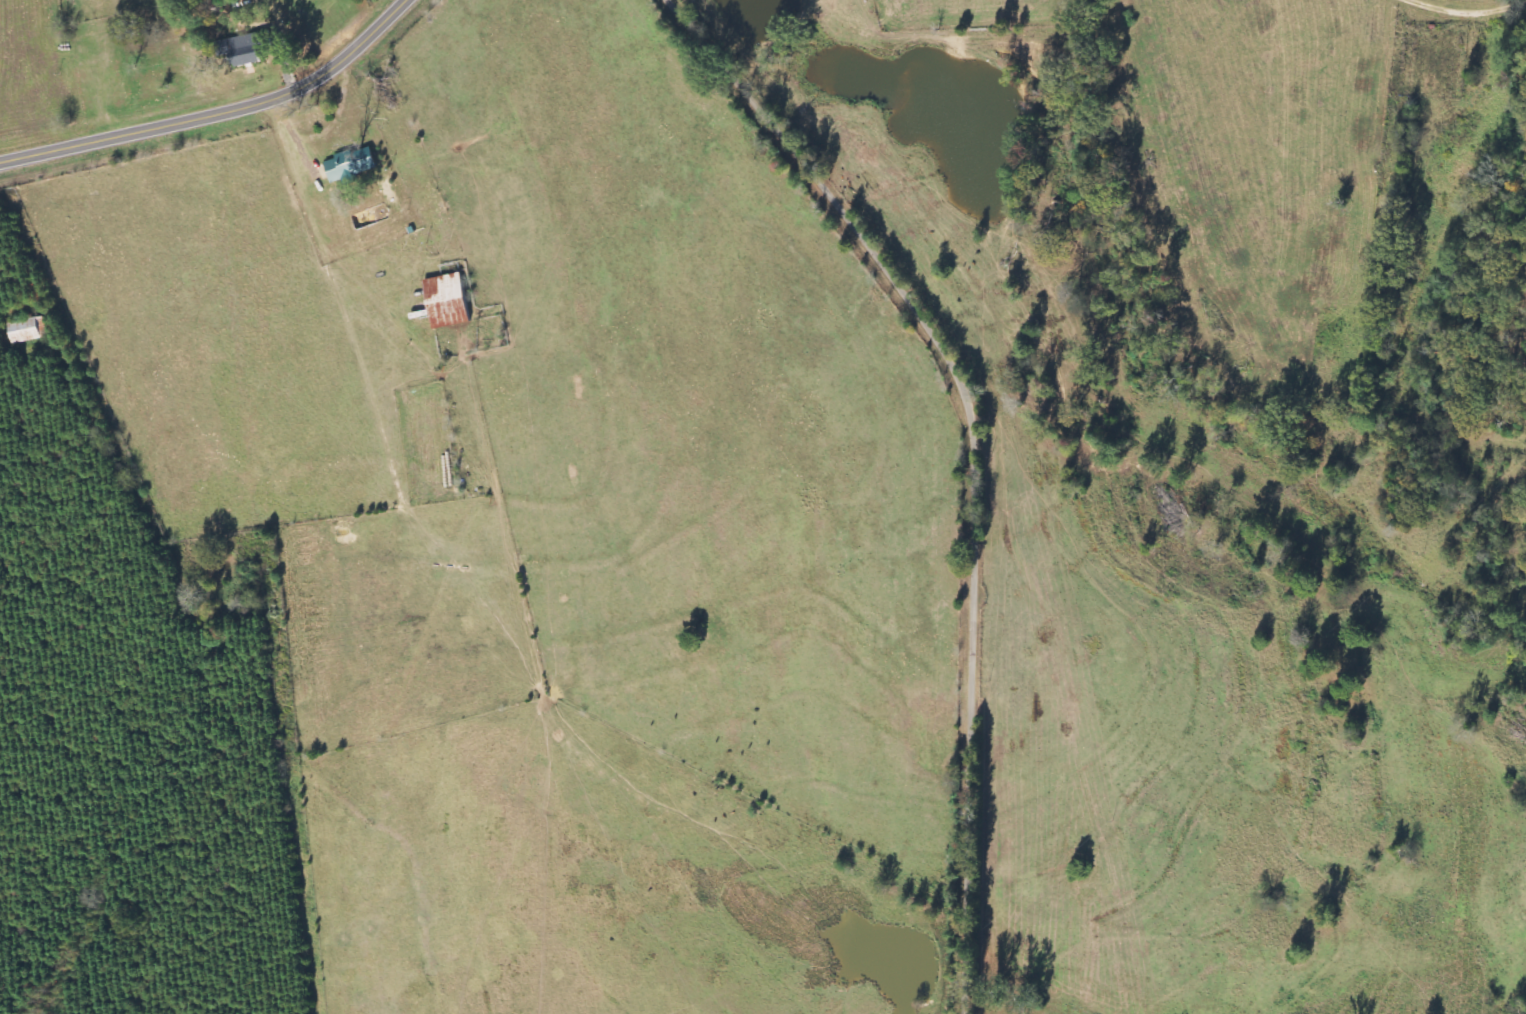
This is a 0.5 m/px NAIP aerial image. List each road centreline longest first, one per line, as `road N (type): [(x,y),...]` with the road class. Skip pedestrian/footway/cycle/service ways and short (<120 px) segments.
road 1 (residential): [(974,1013),(980,419),(965,370),(933,318),(680,0)]
road 2 (tertiary): [(404,0),(335,66),(294,90),(222,114),(0,163)]

